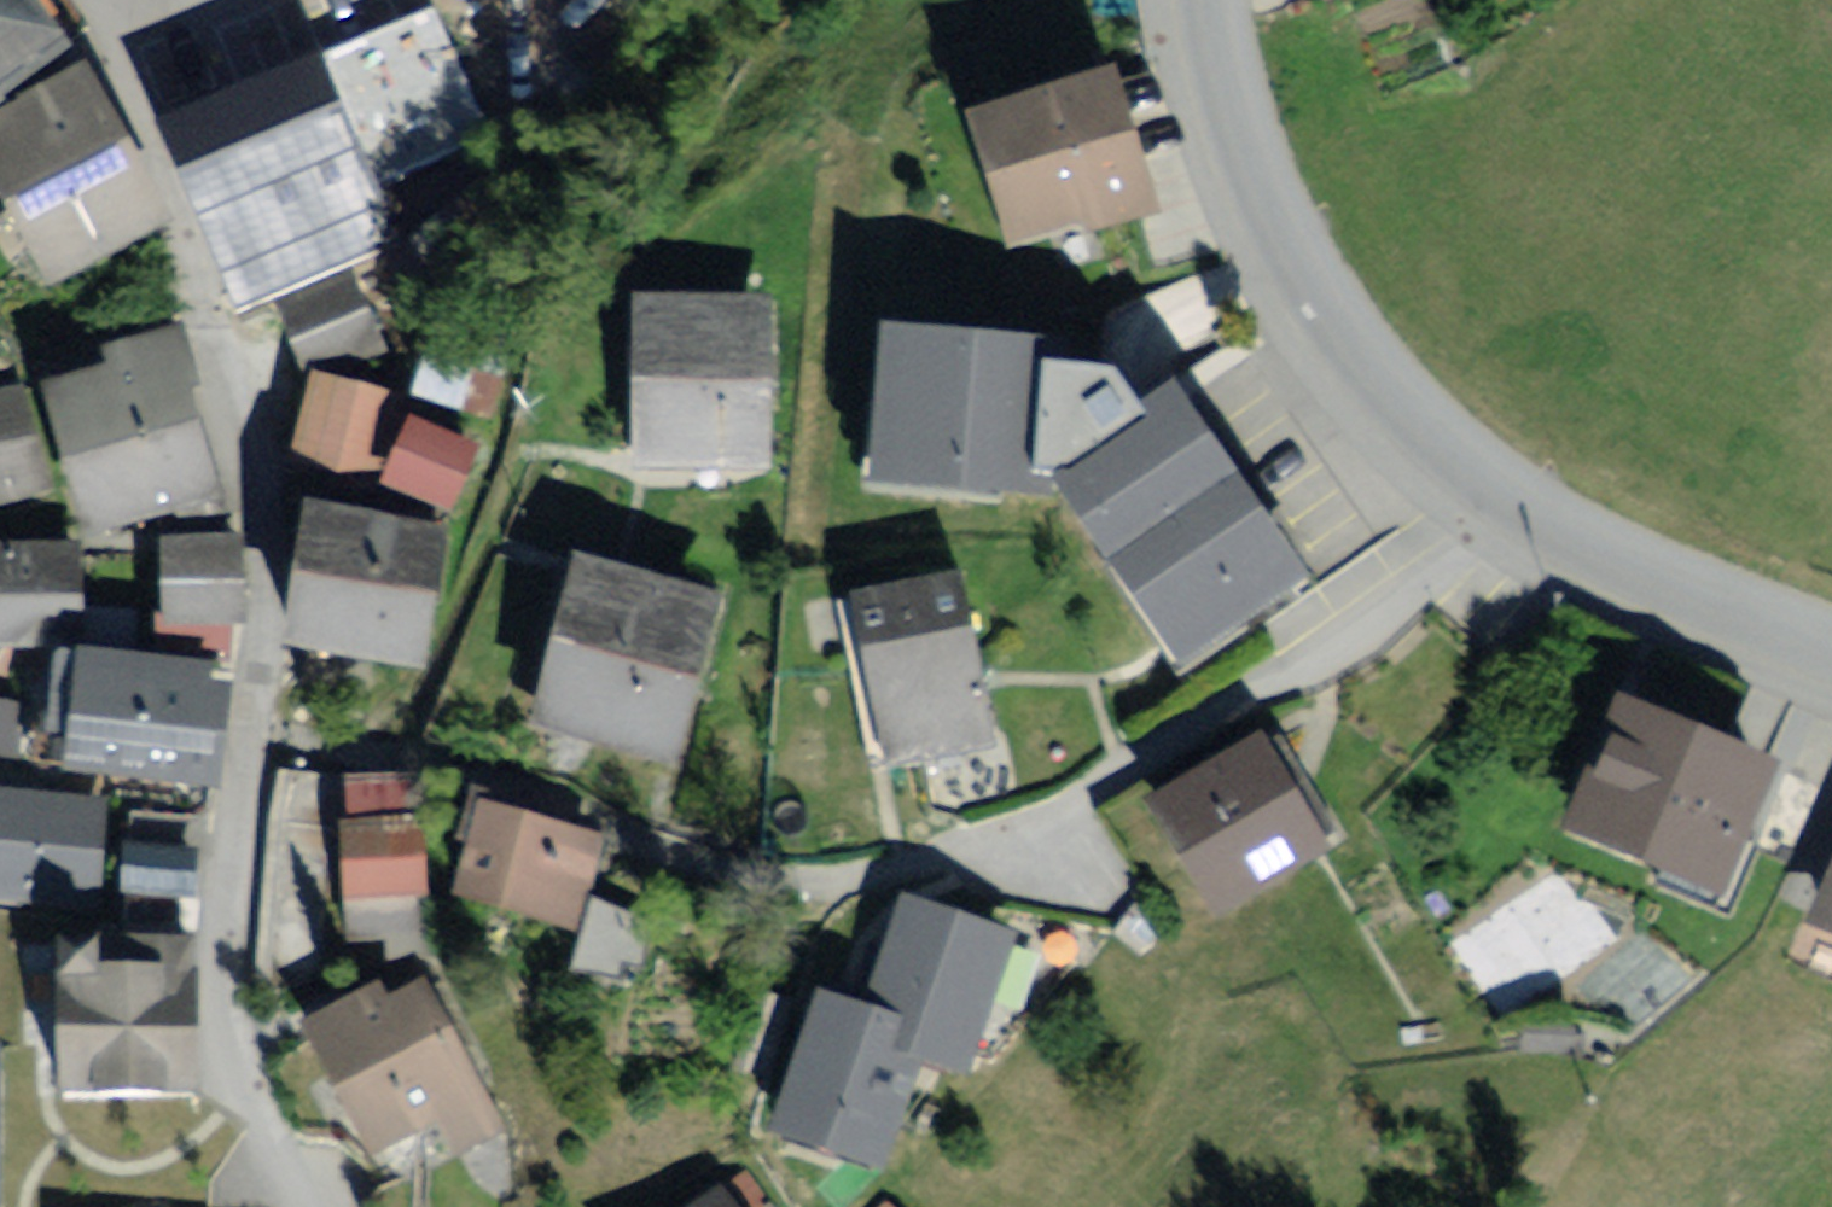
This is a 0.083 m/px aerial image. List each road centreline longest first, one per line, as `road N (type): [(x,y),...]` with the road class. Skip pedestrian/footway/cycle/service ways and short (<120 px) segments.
road 1 (residential): [(313,1206),(227,1007),(276,731),(274,537),(234,354),(118,68),(107,0)]
road 2 (residential): [(736,867),(862,872),(1138,750),(1461,582),(1541,529)]
road 3 (tertiary): [(1183,0),(1225,162),(1338,355),(1541,529)]
road 4 (tertiary): [(1541,529),(1677,601),(1831,667)]

